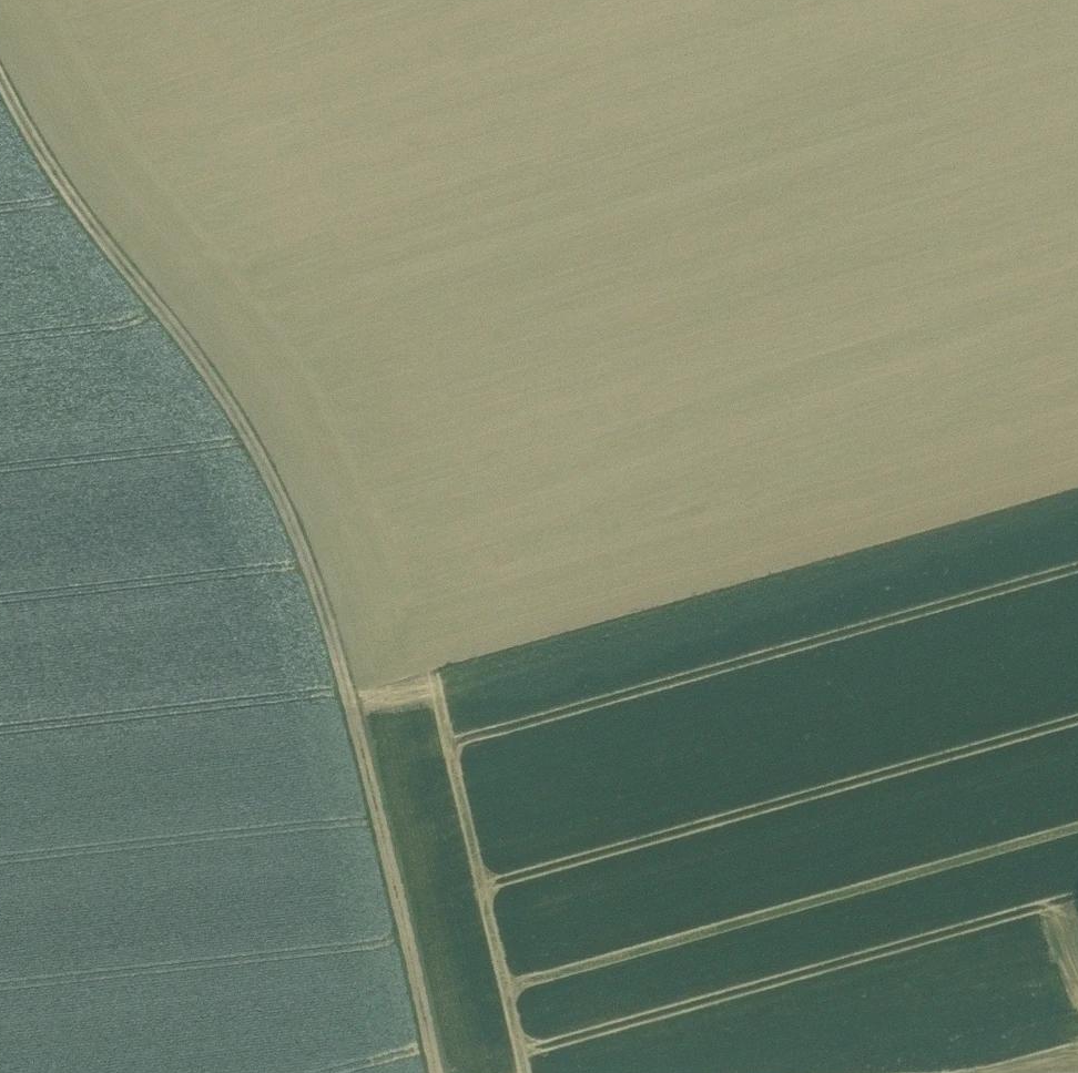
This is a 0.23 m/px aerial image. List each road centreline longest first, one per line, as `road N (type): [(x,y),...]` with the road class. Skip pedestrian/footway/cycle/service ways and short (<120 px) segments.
road 1 (track): [(434,1072),(273,497),(236,428),(64,213),(0,79)]

